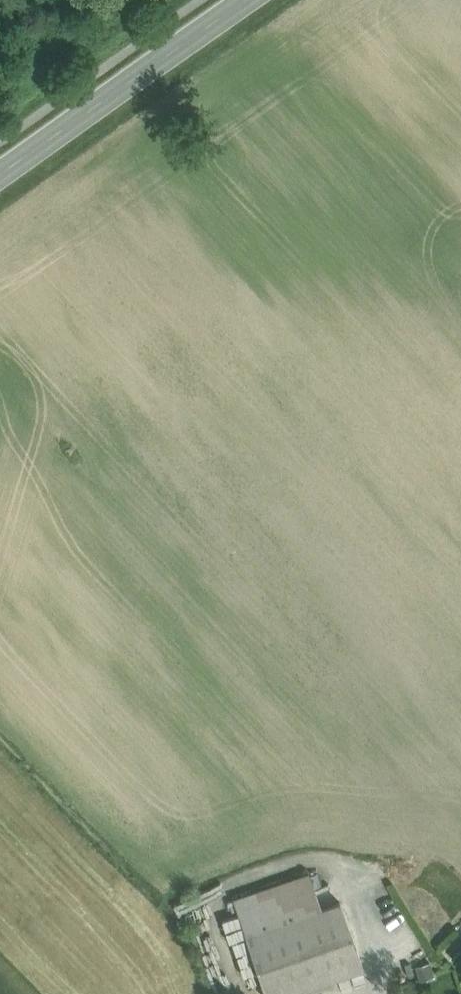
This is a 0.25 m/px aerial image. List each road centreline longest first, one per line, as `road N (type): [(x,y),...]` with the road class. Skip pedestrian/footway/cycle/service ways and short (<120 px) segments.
road 1 (secondary): [(0,175),(247,0)]

